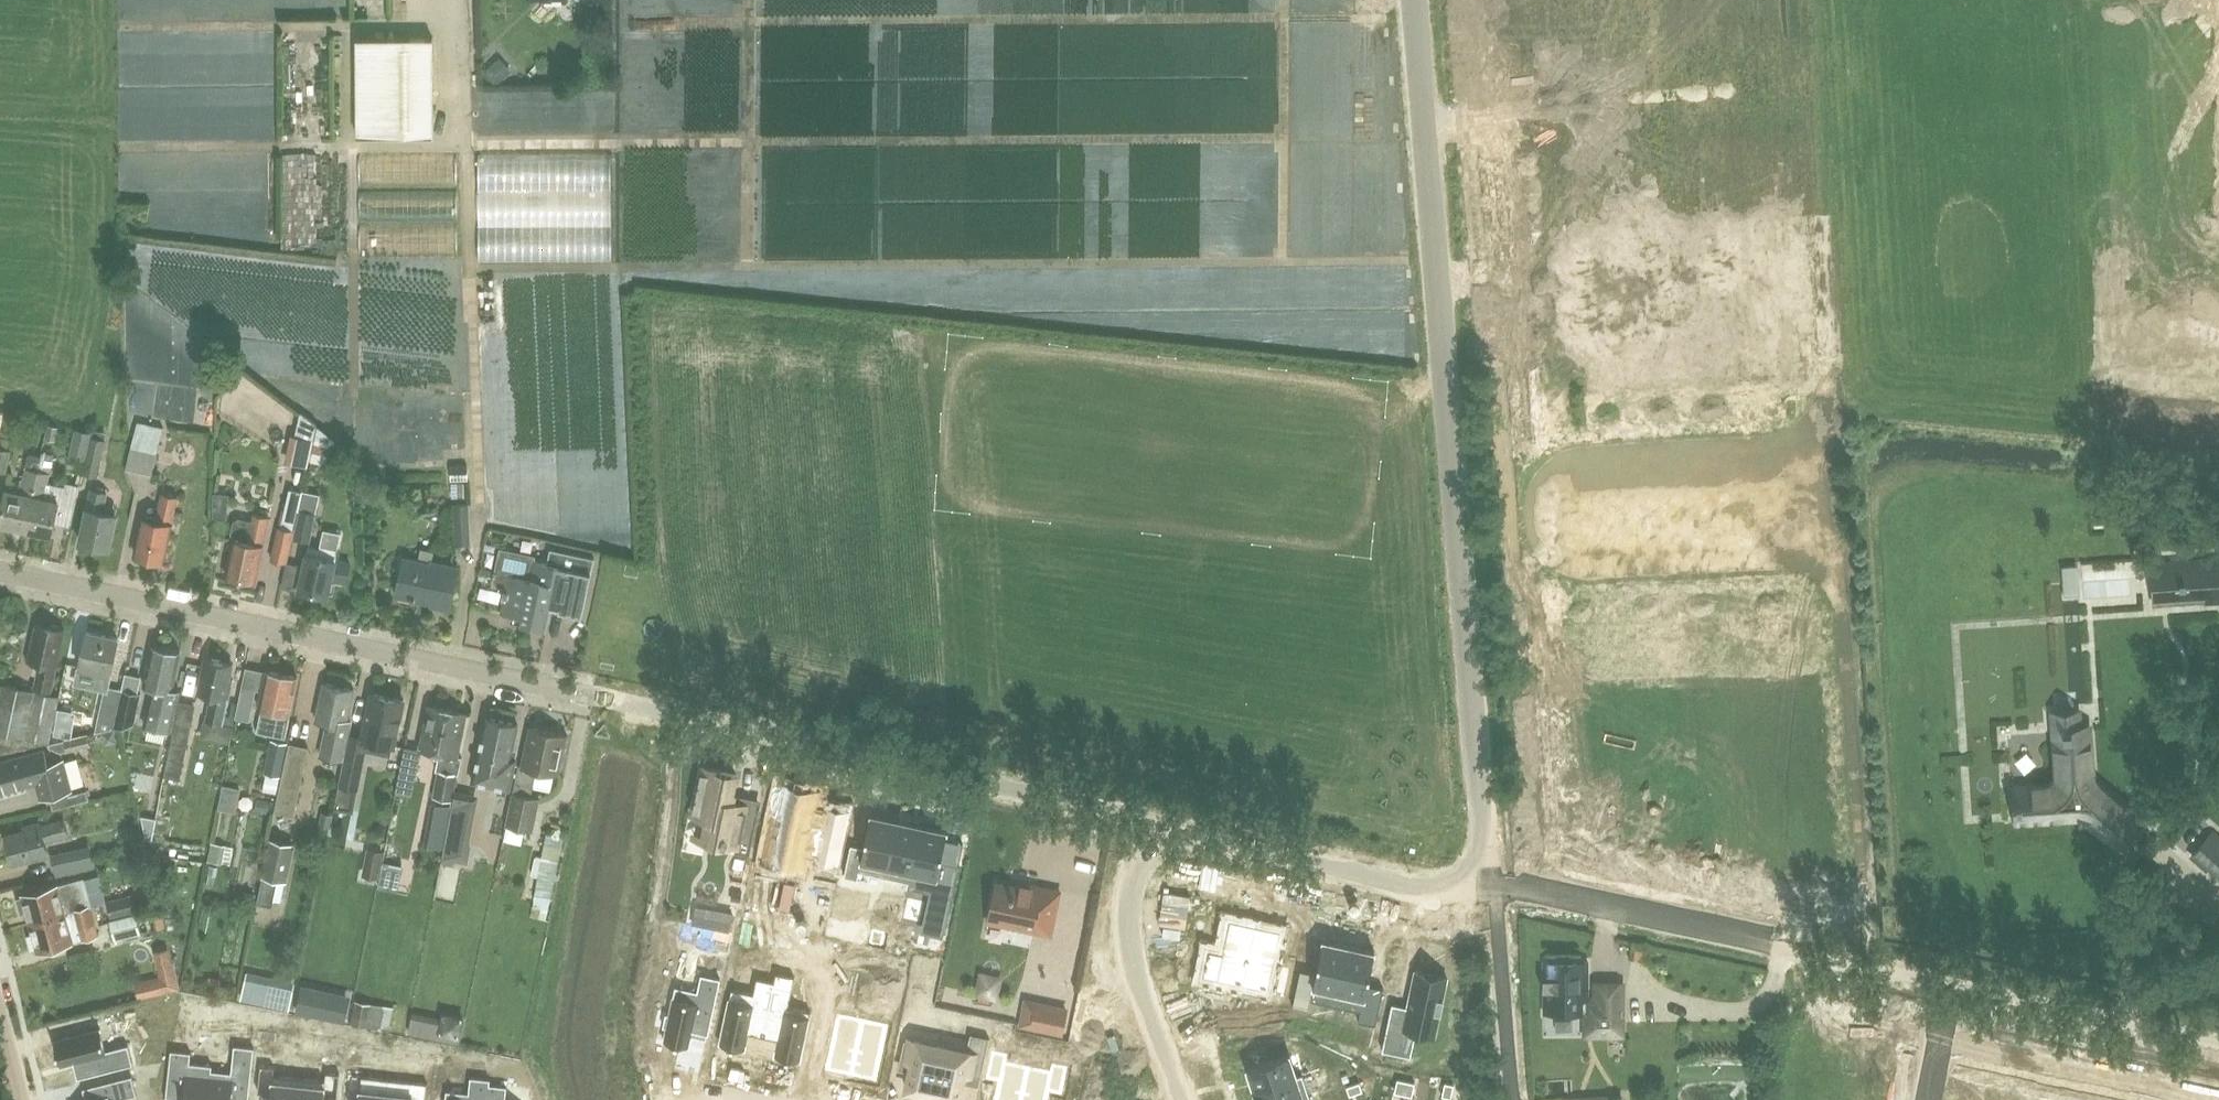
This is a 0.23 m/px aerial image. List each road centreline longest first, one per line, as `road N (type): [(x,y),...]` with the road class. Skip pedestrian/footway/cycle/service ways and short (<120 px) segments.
road 1 (residential): [(1491,887),(1422,0)]
road 2 (residential): [(1148,830),(1118,811),(574,692)]
road 3 (unclassified): [(574,692),(0,572)]
road 4 (unclassified): [(1947,982),(1491,887)]
road 5 (unclassified): [(1491,887),(1423,890),(1148,830)]
road 6 (residential): [(1934,1038),(2218,1099)]
road 7 (residential): [(1181,1099),(1131,957),(1128,912),(1148,830)]
road 8 (unclassified): [(2218,1039),(1947,982)]
road 9 (residential): [(1510,1099),(1491,887)]

